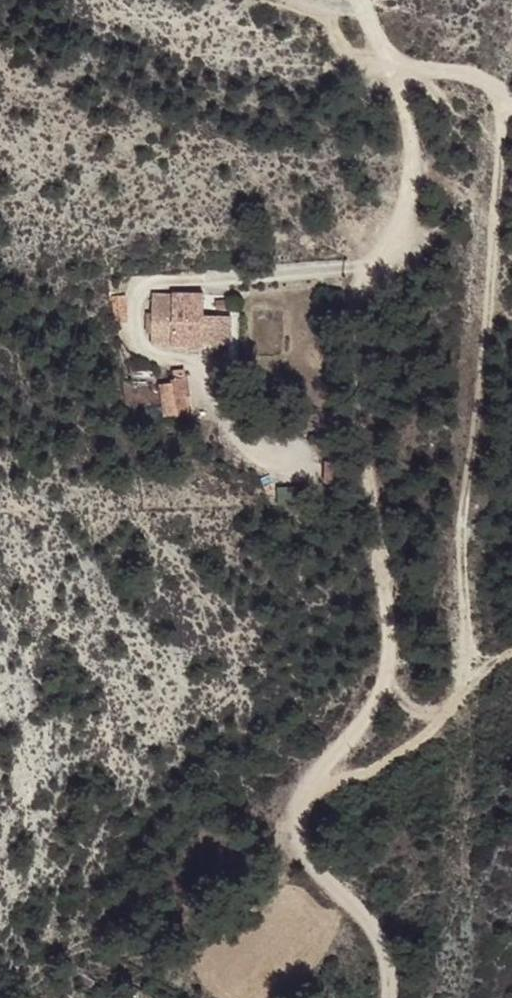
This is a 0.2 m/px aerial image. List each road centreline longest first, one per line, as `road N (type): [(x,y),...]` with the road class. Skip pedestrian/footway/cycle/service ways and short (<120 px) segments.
road 1 (track): [(359,0),(398,74),(412,164),(362,311),(387,629),(381,692),(295,816),(300,863),(373,932),(390,997)]
road 2 (track): [(312,792),(379,772),(428,735),(457,688),(466,627),(461,536),(506,97)]
road 3 (track): [(398,74),(443,68),(511,99)]

